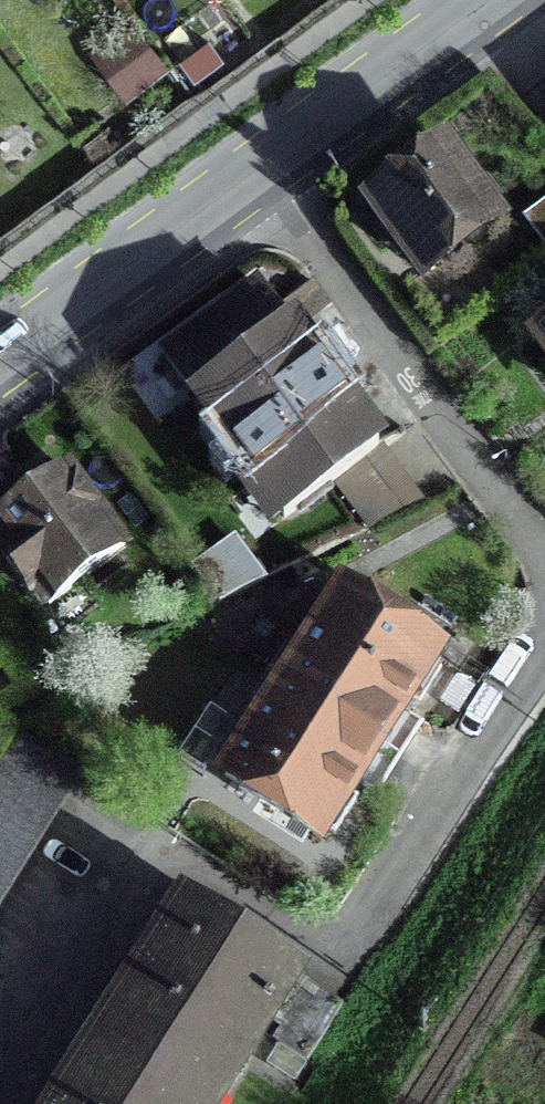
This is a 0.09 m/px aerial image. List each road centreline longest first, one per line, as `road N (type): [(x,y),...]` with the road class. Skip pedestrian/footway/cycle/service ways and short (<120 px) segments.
road 1 (residential): [(544,643),(347,950),(292,941),(196,879),(144,884),(5,1103)]
road 2 (residential): [(260,169),(544,563)]
road 3 (primary): [(260,169),(0,362)]
road 4 (primary): [(490,0),(260,169)]

